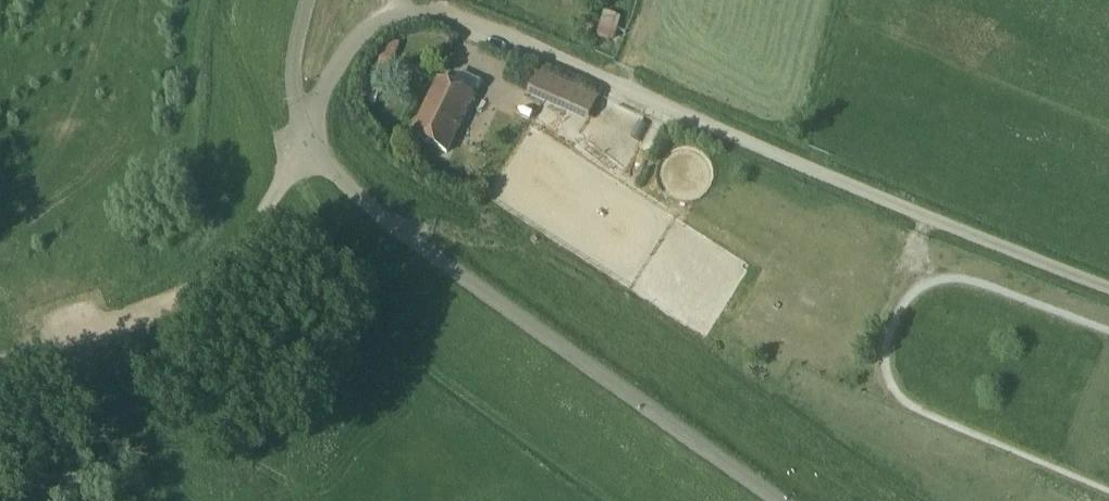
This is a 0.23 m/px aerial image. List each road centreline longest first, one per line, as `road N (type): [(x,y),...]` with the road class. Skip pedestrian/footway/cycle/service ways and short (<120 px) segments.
road 1 (unclassified): [(408,7),(595,74),(1108,287)]
road 2 (unclassified): [(779,500),(412,238),(333,170),(303,121)]
road 3 (unclassified): [(145,316),(242,246),(282,182),(303,121)]
road 4 (unclassified): [(303,121),(356,42),(408,7)]
road 5 (track): [(145,316),(0,356)]
road 6 (unclassified): [(303,121),(295,60),(309,0)]

